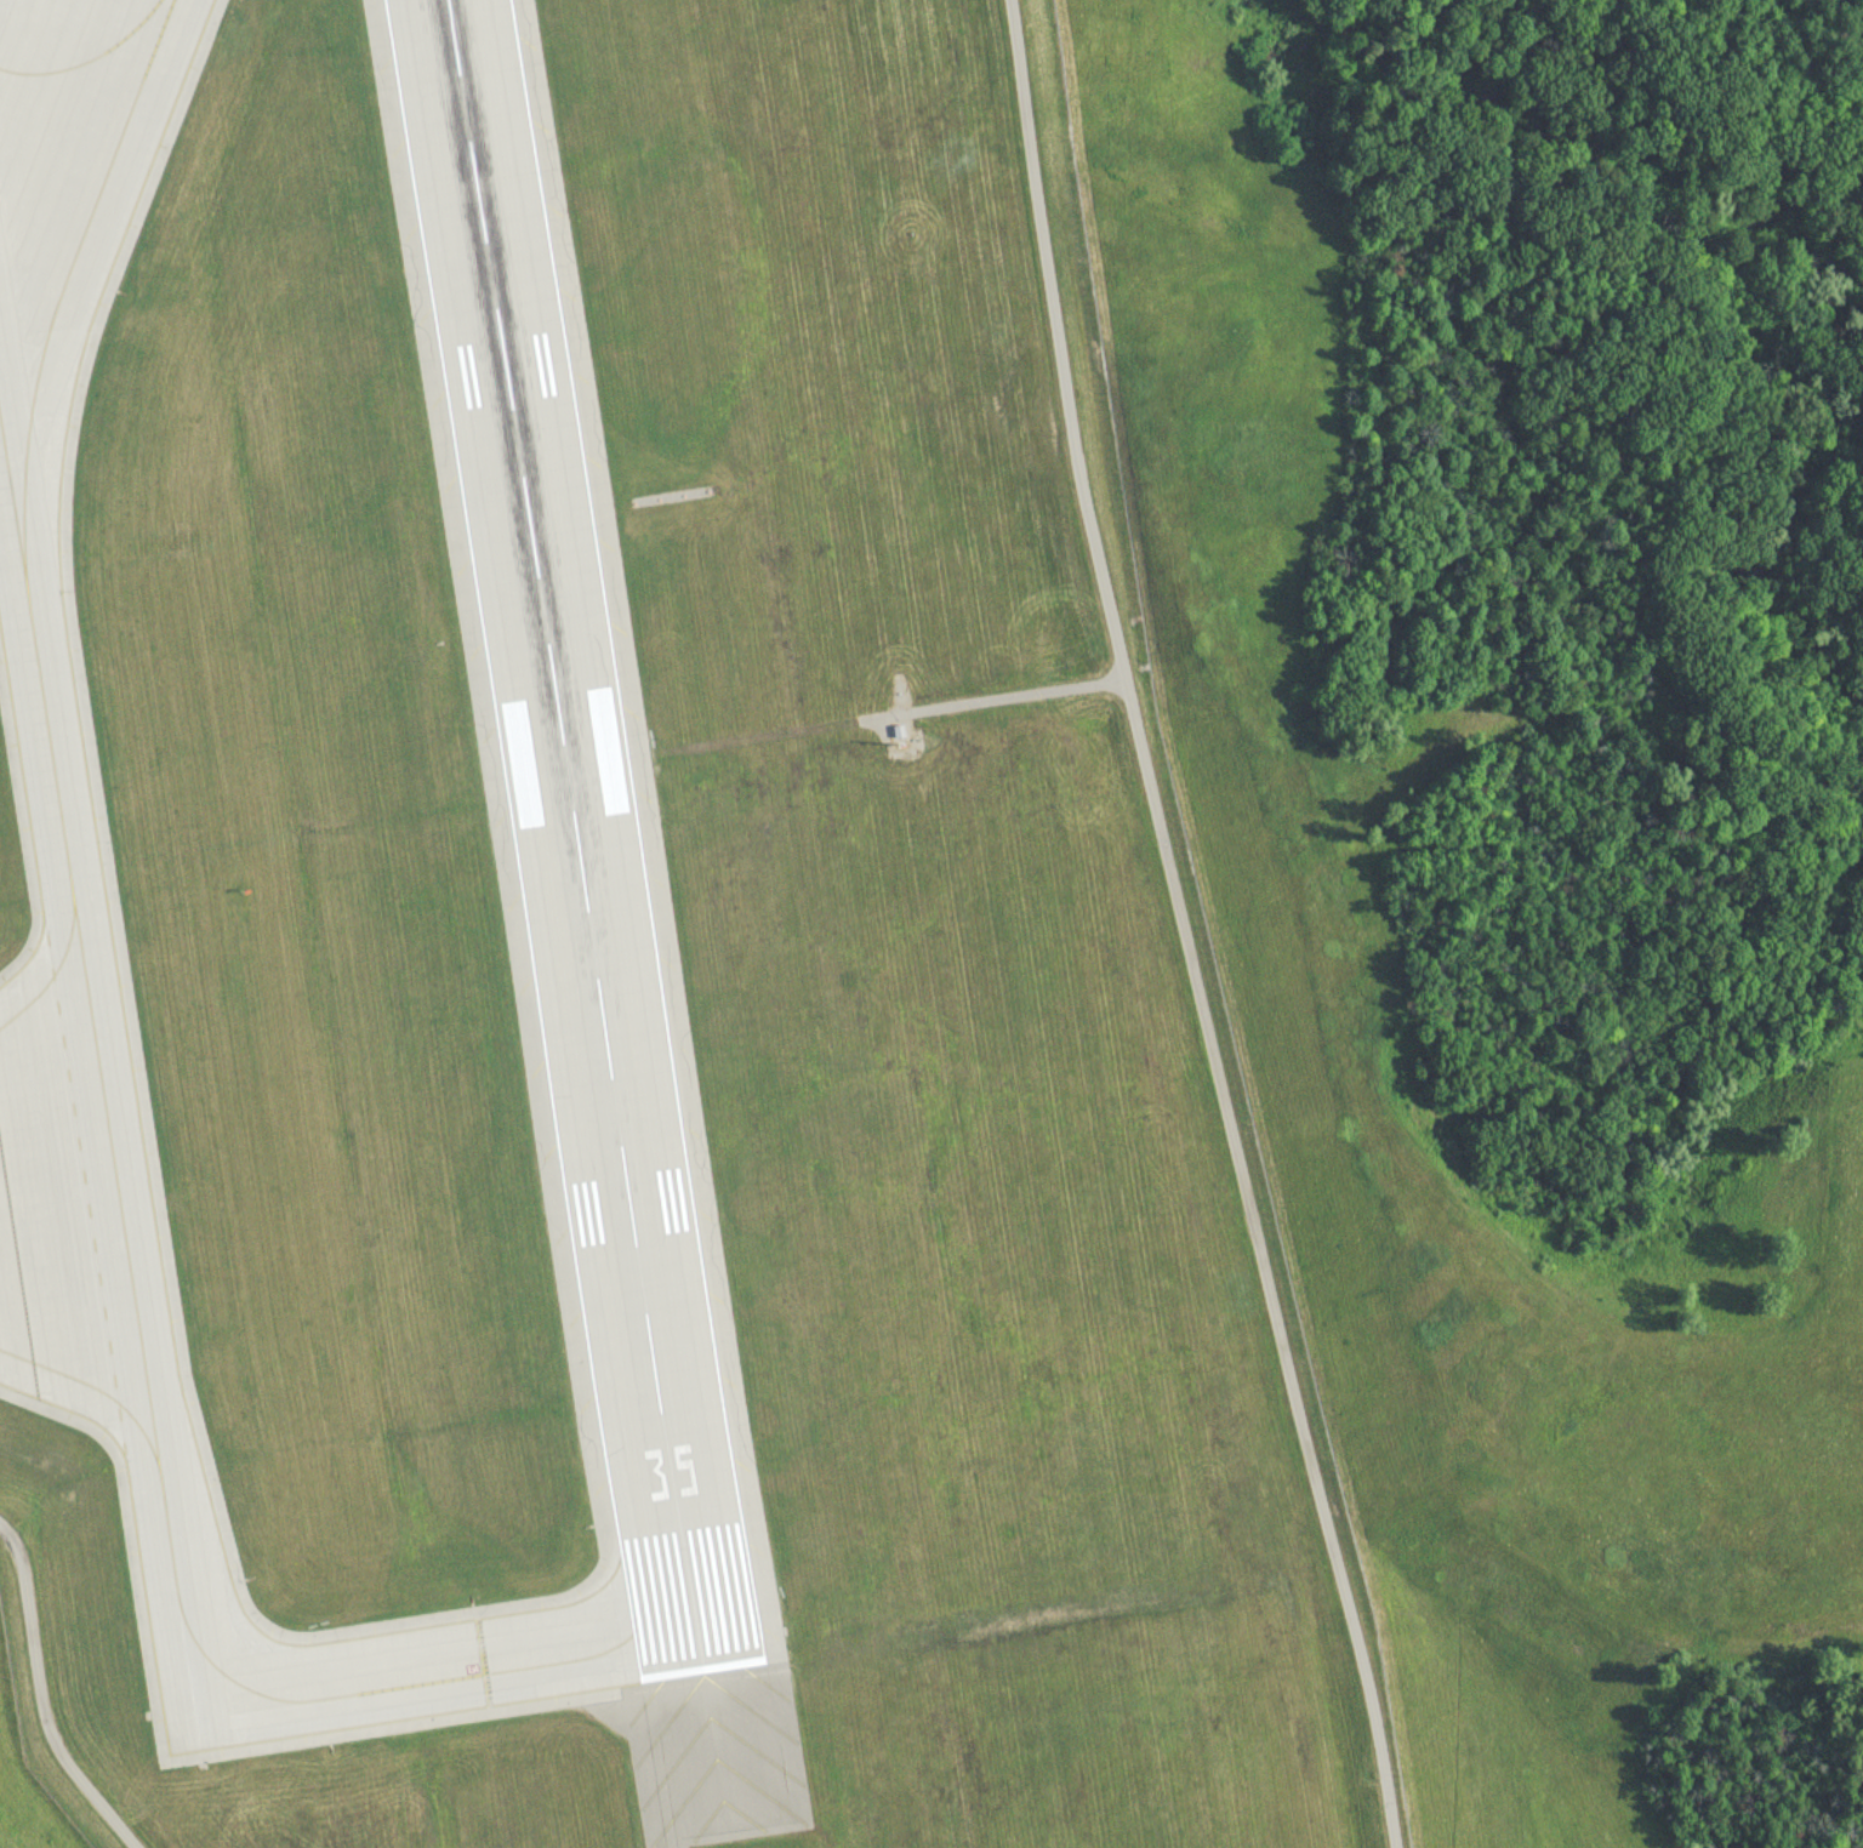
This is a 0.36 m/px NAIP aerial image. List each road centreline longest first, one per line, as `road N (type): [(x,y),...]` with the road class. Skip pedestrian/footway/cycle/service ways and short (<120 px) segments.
road 1 (residential): [(1544,702),(1595,700),(1685,719),(1862,798)]

